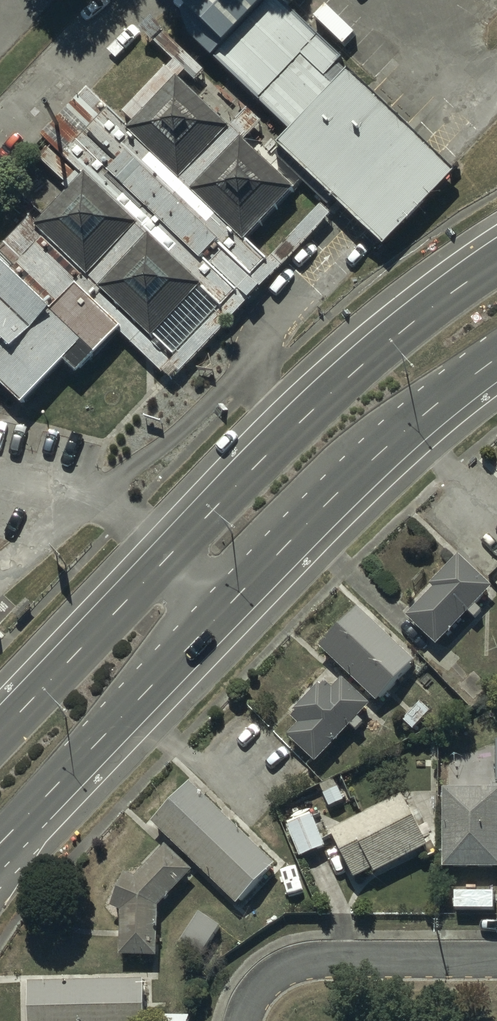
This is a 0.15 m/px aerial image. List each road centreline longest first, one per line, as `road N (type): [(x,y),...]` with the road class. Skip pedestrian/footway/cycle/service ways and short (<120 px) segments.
road 1 (primary): [(172,553),(358,367),(496,264)]
road 2 (primary): [(496,358),(397,437),(230,603)]
road 3 (primary): [(230,603),(13,830)]
road 4 (residential): [(242,1020),(269,976),(294,963),(496,957)]
road 5 (primary): [(0,734),(172,553)]

